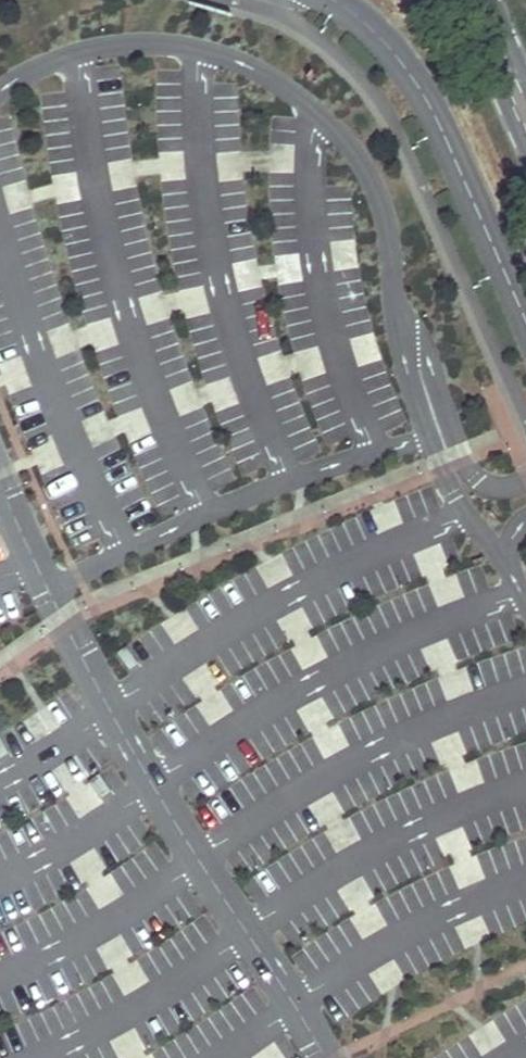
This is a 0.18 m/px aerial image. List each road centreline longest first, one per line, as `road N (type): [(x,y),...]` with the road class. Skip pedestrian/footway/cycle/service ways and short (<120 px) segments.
road 1 (unclassified): [(329,0),(372,32),(414,80),(525,320)]
road 2 (primary): [(474,0),(525,118)]

